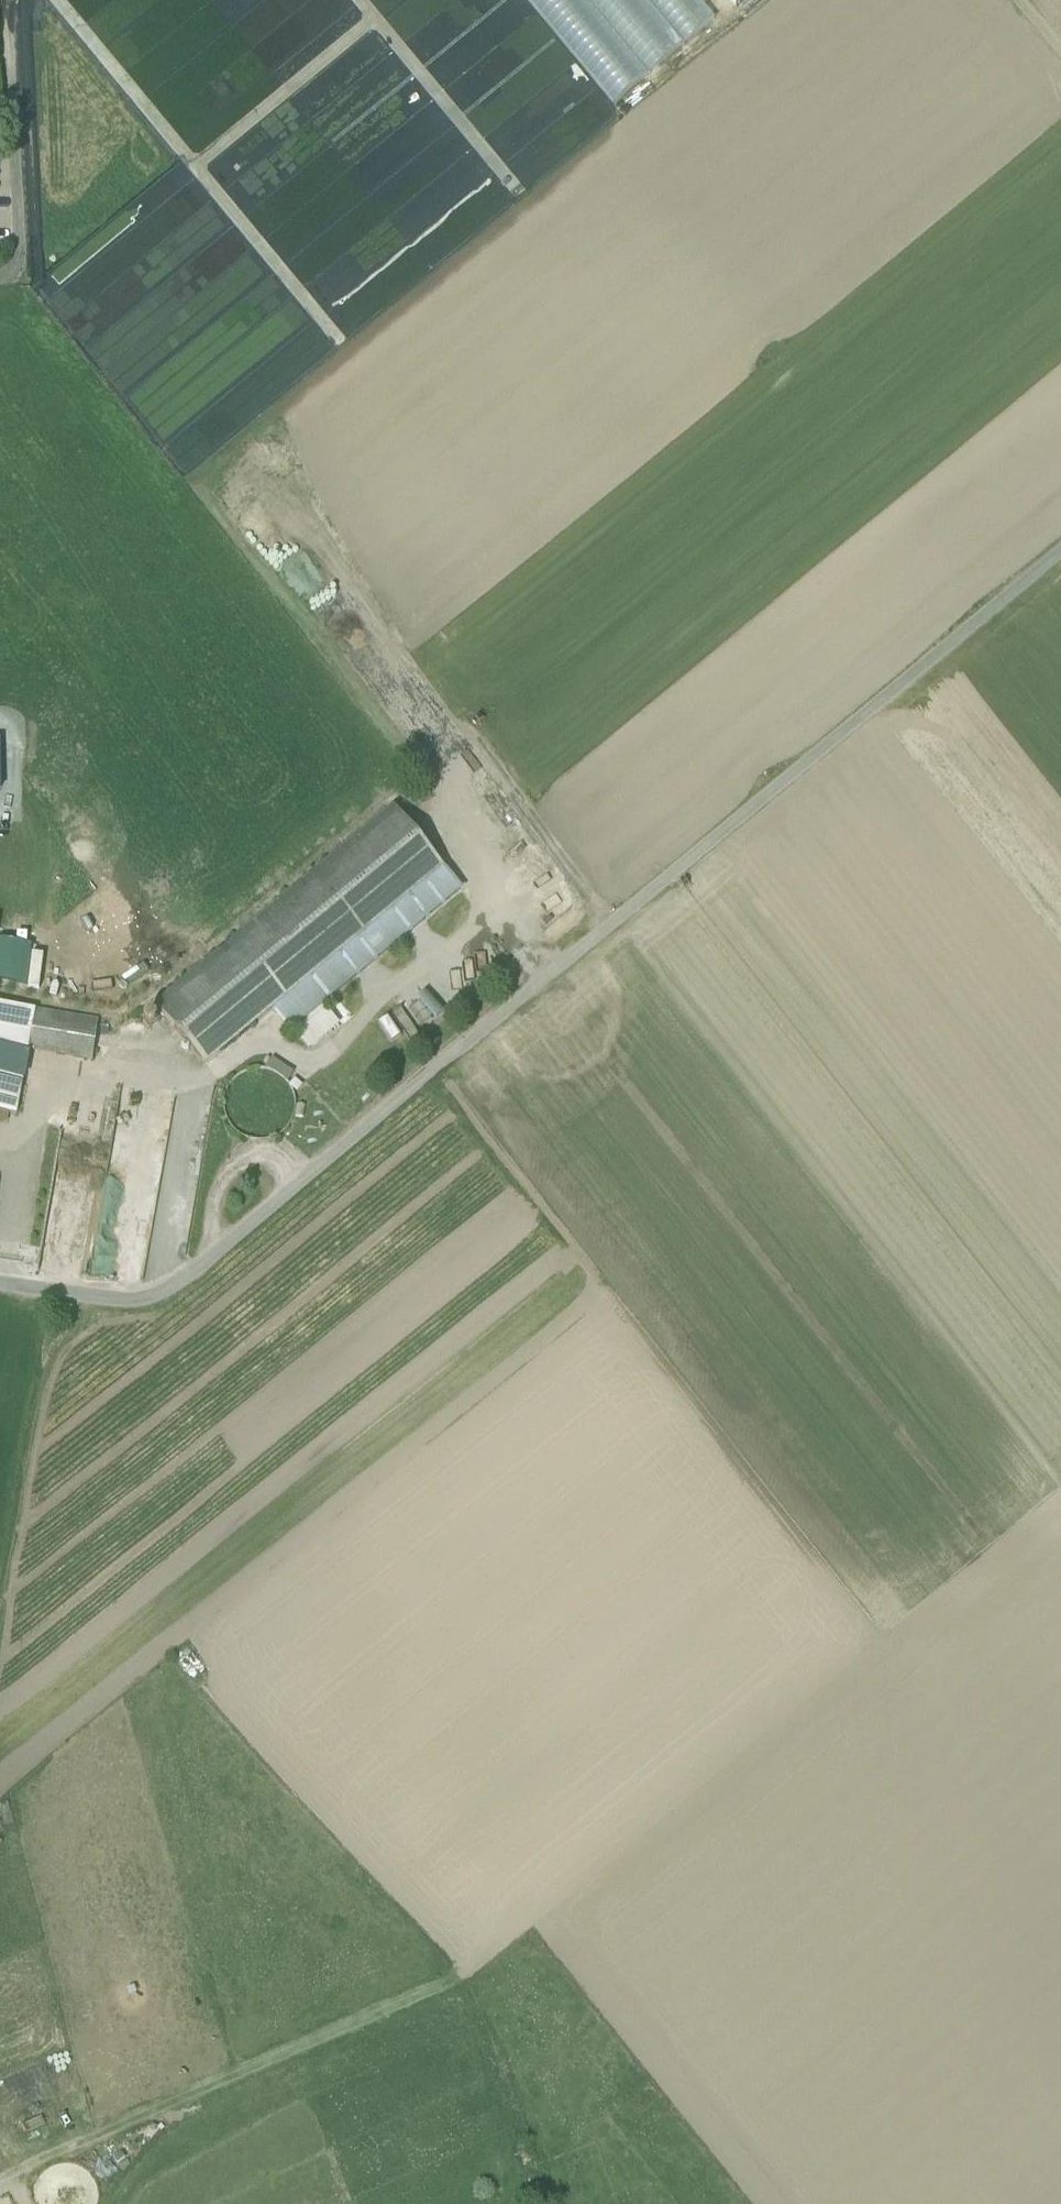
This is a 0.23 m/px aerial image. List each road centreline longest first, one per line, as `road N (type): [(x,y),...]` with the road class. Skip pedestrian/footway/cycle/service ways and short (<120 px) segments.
road 1 (track): [(1060,550),(177,1283),(142,1308),(0,1285)]
road 2 (track): [(4,0),(21,278),(0,279)]

